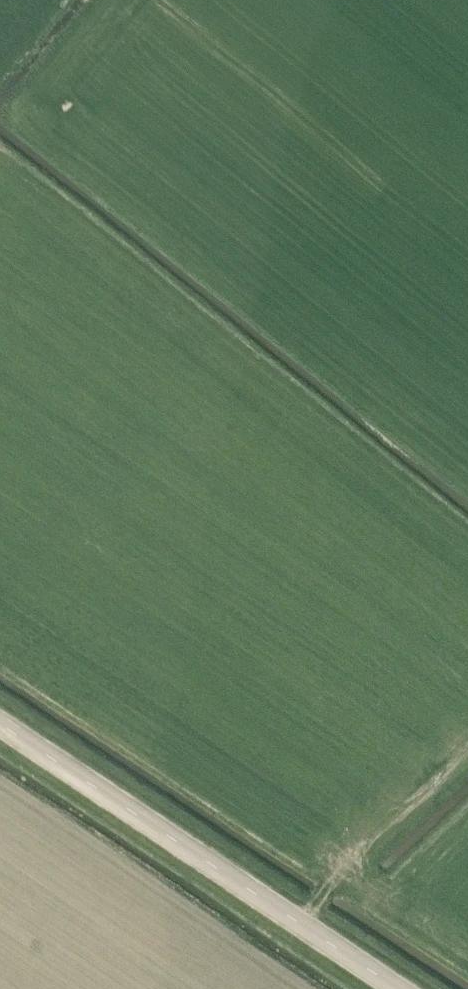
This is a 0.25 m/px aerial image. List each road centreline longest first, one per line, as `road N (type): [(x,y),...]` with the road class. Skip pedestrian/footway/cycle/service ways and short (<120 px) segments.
road 1 (tertiary): [(399,988),(0,724)]

